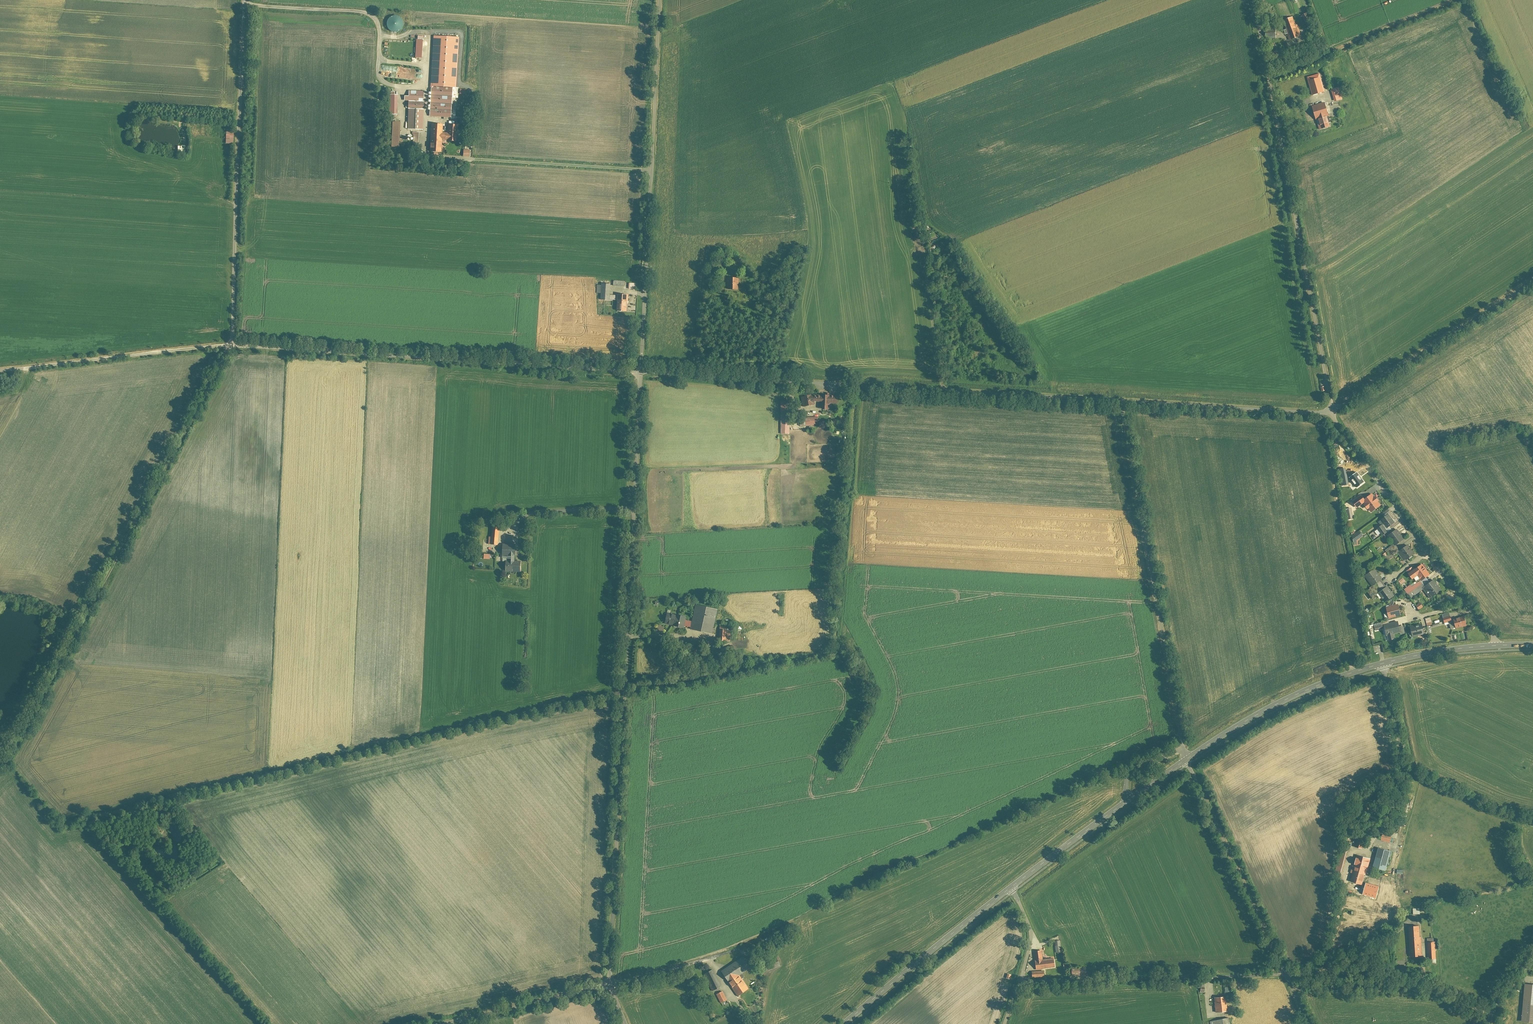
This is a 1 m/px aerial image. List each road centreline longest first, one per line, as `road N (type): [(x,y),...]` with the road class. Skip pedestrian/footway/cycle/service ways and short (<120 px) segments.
road 1 (track): [(0,769),(232,346),(0,368)]
road 2 (residential): [(608,984),(640,373)]
road 3 (unclassified): [(1122,404),(640,373)]
road 4 (unclassified): [(1250,0),(1334,411)]
road 5 (unclassified): [(640,373),(232,346)]
road 6 (residential): [(640,373),(659,0)]
road 7 (unclassified): [(1187,761),(1122,404)]
road 8 (residential): [(232,346),(249,0)]
road 9 (tertiary): [(1187,761),(1311,685),(1398,660),(1501,646)]
road 10 (unclassified): [(1334,411),(1384,498),(1501,646)]
road 11 (residential): [(1019,982),(1283,975)]
road 12 (unclassified): [(1334,411),(1532,282)]
road 13 (unclassified): [(1283,975),(1187,761)]
road 14 (tertiary): [(844,1023),(1011,886)]
road 15 (tertiary): [(1011,886),(1187,761)]
road 16 (unclassified): [(1323,414),(1122,404)]
road 17 (track): [(1384,664),(1402,767),(1372,842)]
road 18 (residential): [(608,984),(430,1023)]
road 19 (track): [(1424,961),(1408,973),(1283,975)]
road 20 (residential): [(608,984),(737,951)]

